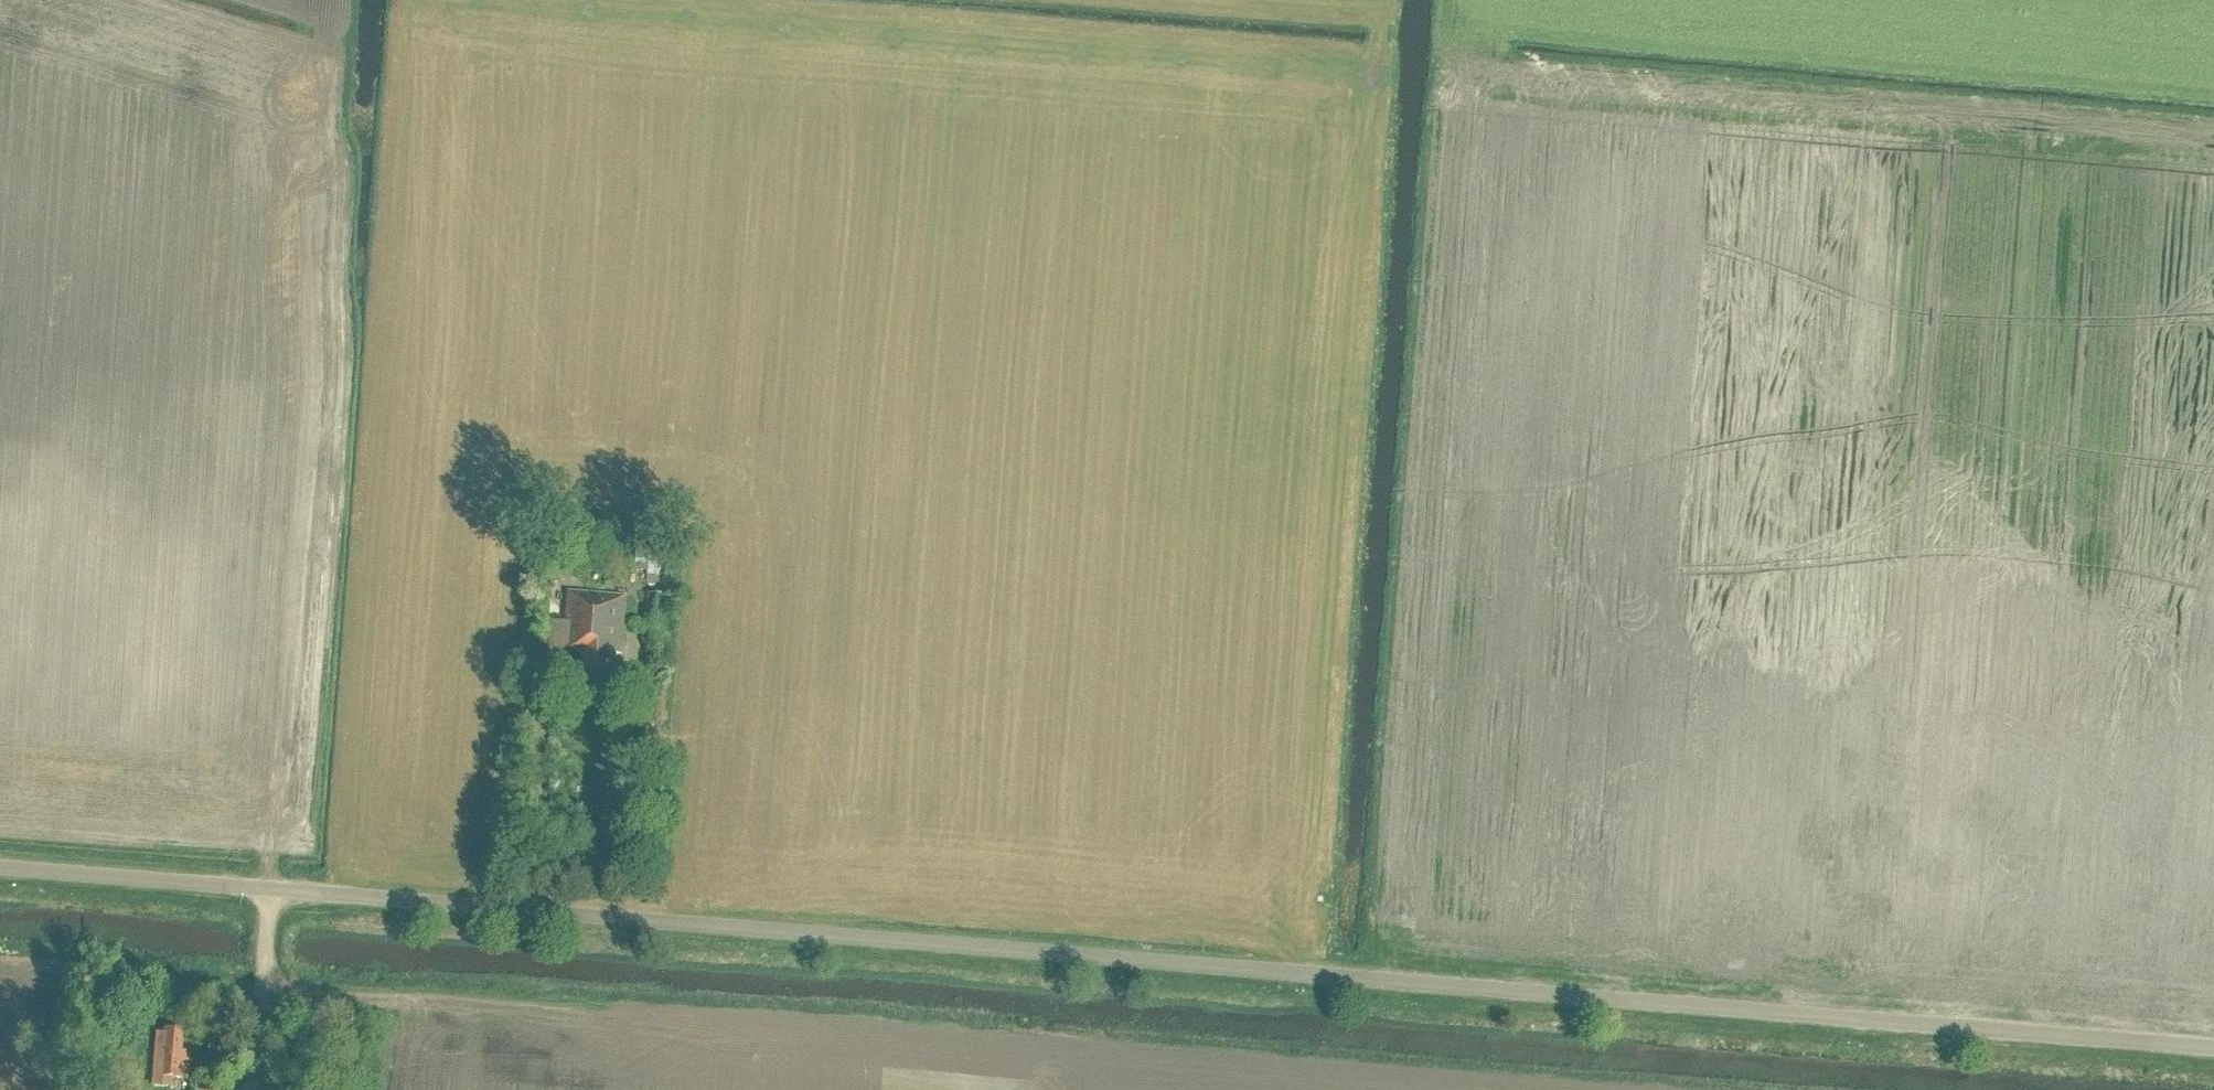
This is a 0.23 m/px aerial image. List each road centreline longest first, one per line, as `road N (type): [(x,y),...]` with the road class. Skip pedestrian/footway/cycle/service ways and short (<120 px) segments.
road 1 (unclassified): [(2213,1054),(272,892)]
road 2 (unclassified): [(272,892),(0,872)]
road 3 (unclassified): [(257,1089),(272,892)]

